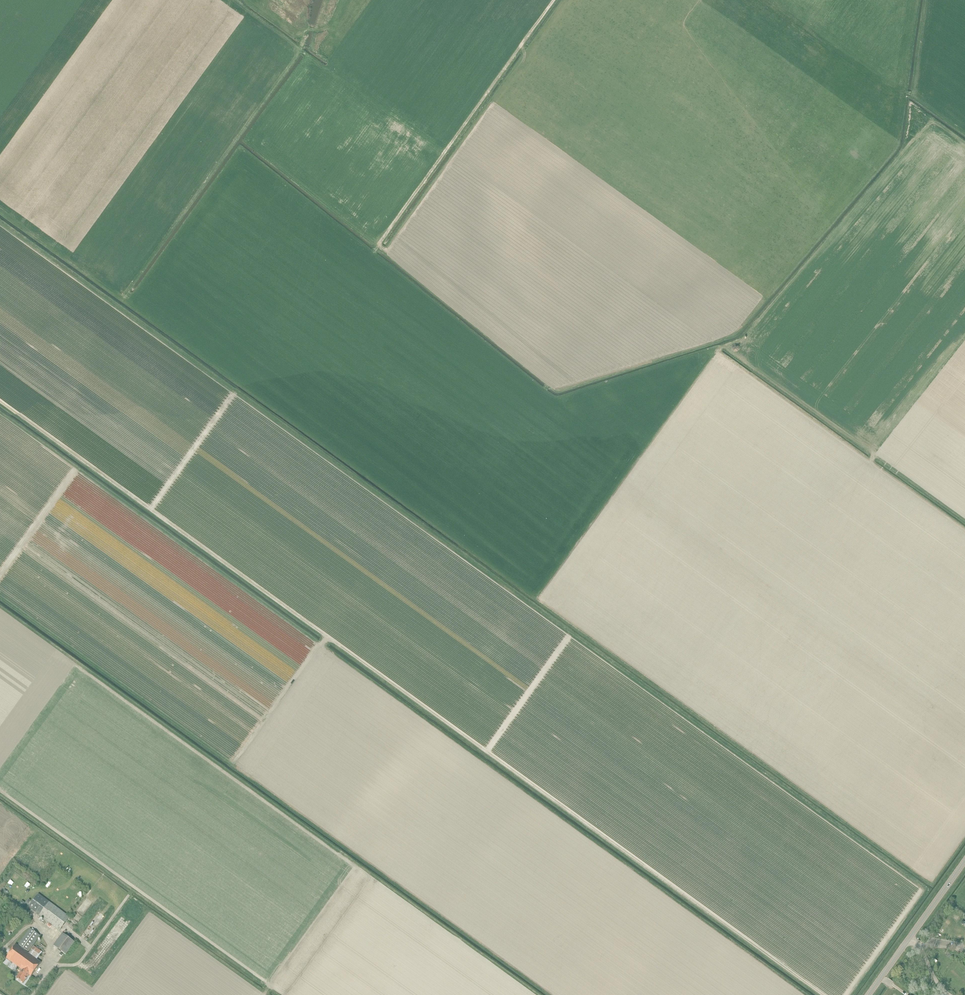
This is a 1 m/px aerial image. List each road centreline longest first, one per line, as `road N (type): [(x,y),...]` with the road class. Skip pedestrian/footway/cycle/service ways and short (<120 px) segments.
road 1 (unclassified): [(868,994),(964,861)]

